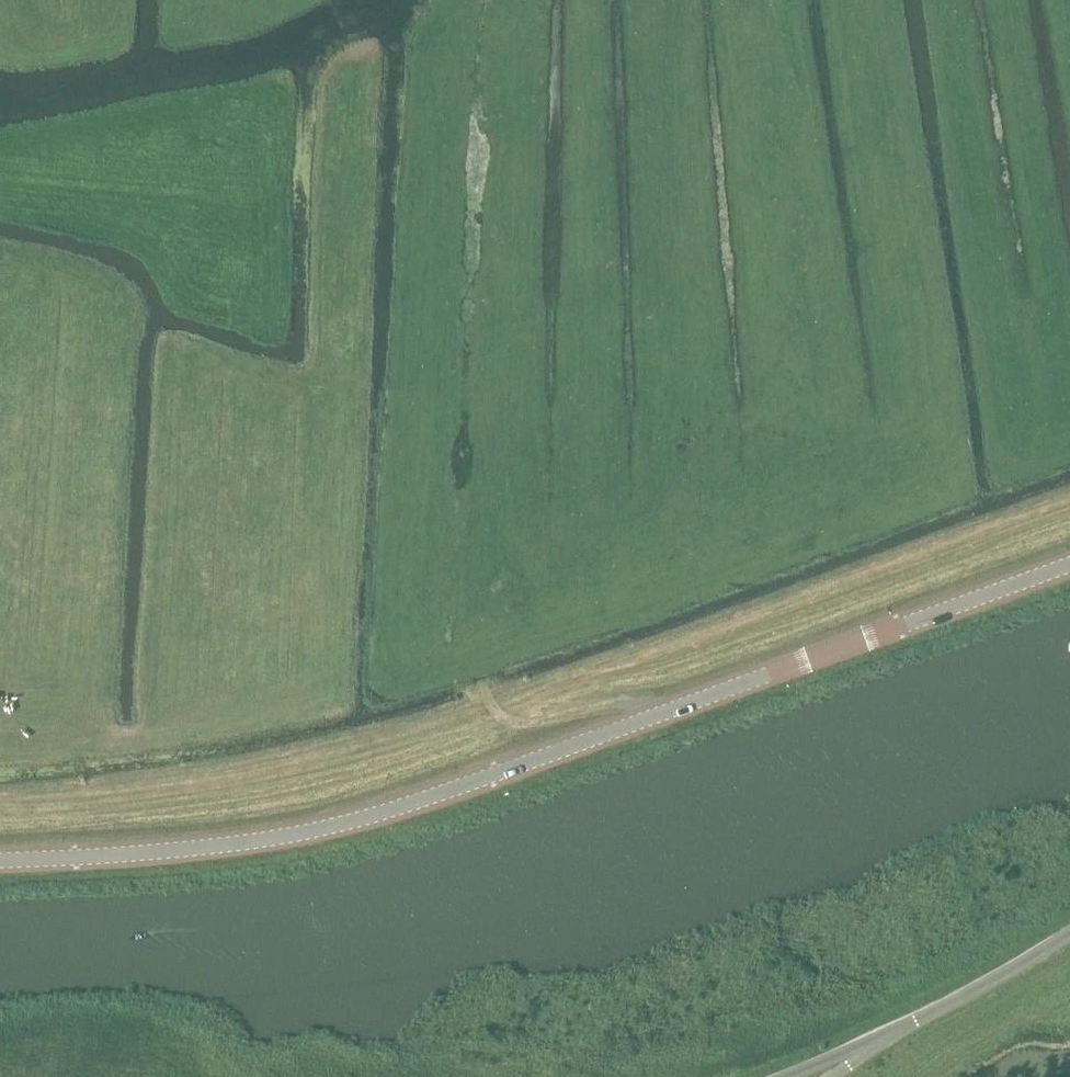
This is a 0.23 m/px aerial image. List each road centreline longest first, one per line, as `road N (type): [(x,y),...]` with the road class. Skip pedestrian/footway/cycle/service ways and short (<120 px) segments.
road 1 (secondary): [(0,862),(167,855),(342,827),(1069,567)]
road 2 (track): [(474,588),(475,658),(487,703),(514,727),(627,700),(665,713)]
road 3 (unclassified): [(882,1036),(1069,932)]

